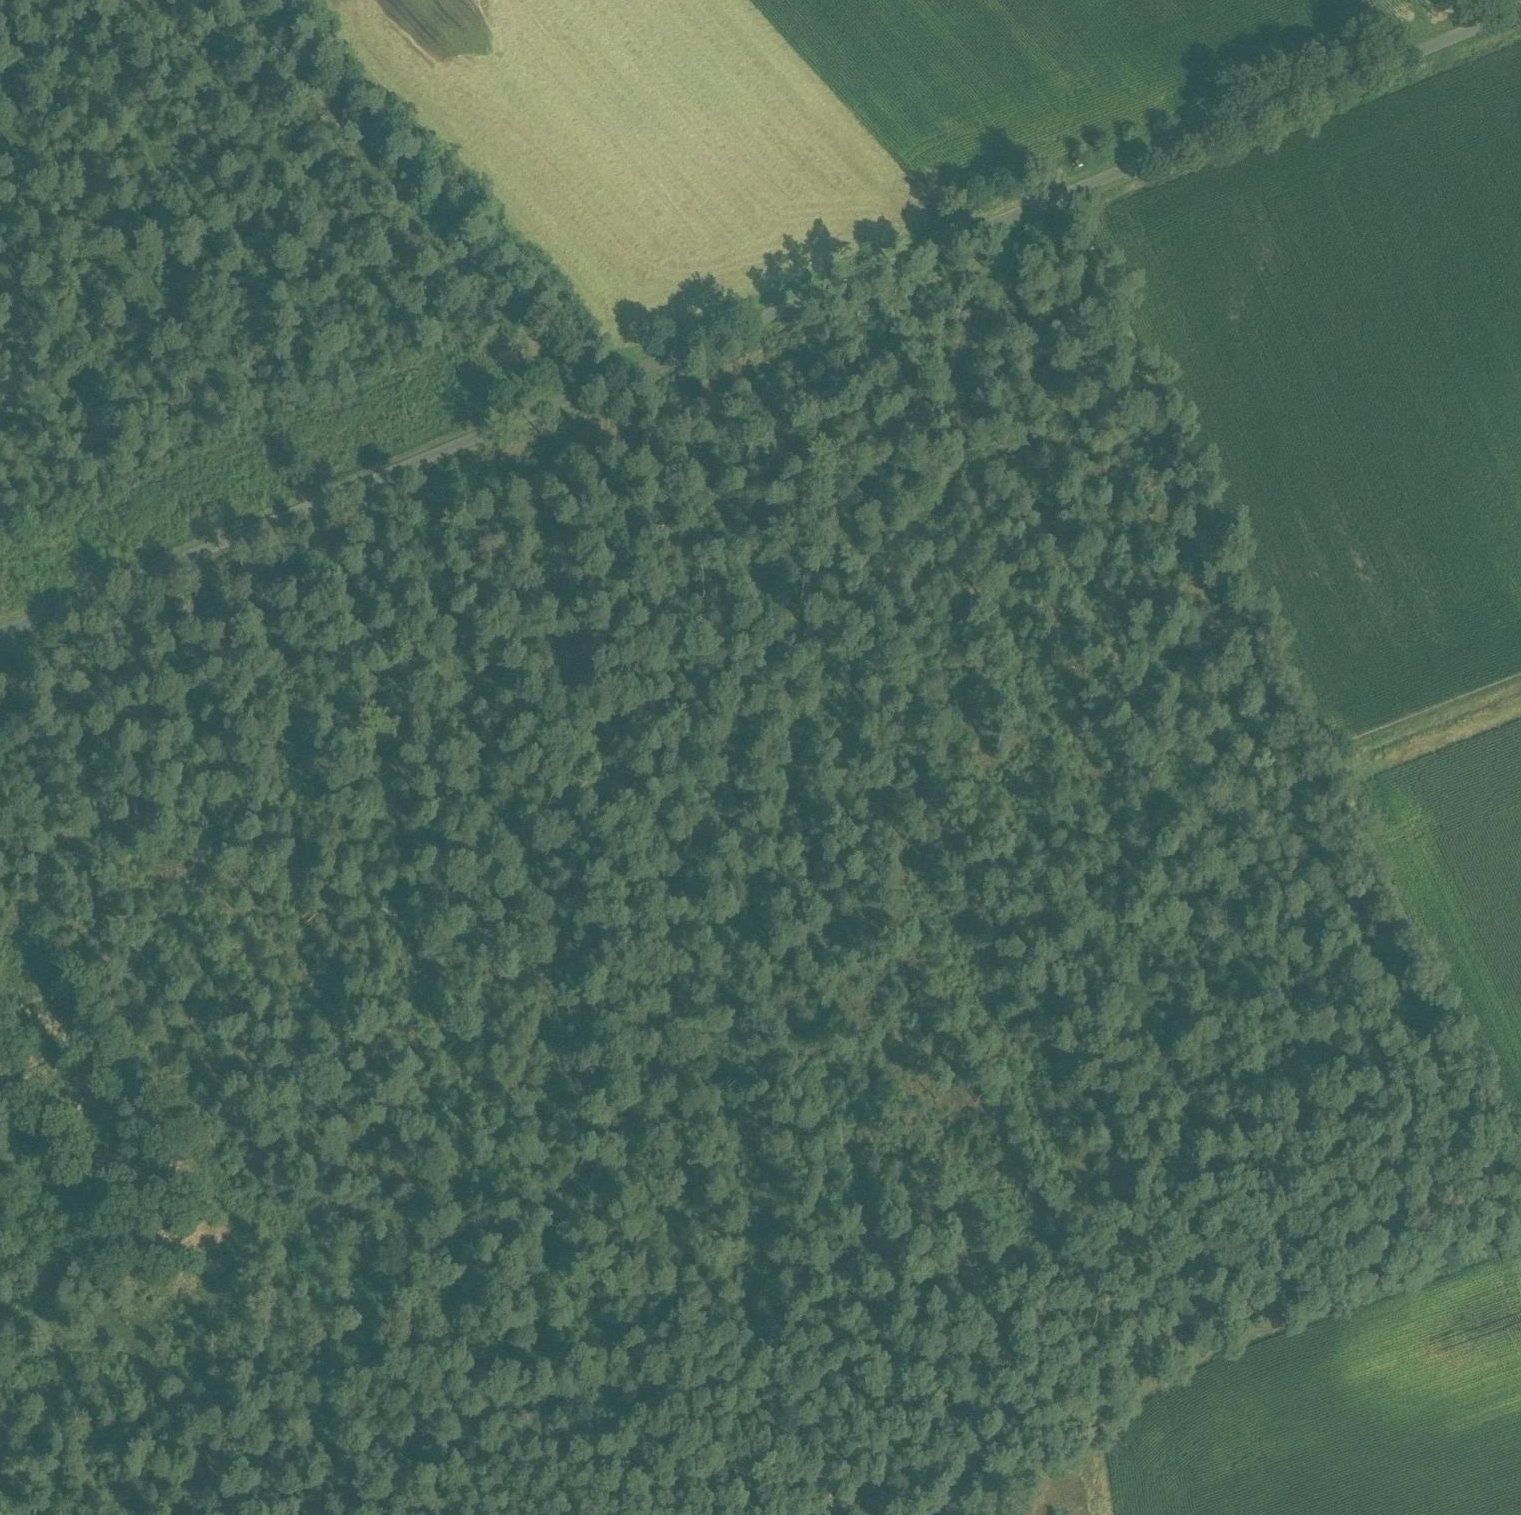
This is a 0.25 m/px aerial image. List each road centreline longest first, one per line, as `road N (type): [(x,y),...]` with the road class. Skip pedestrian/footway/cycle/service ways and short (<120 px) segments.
road 1 (unclassified): [(0,623),(1520,7)]

